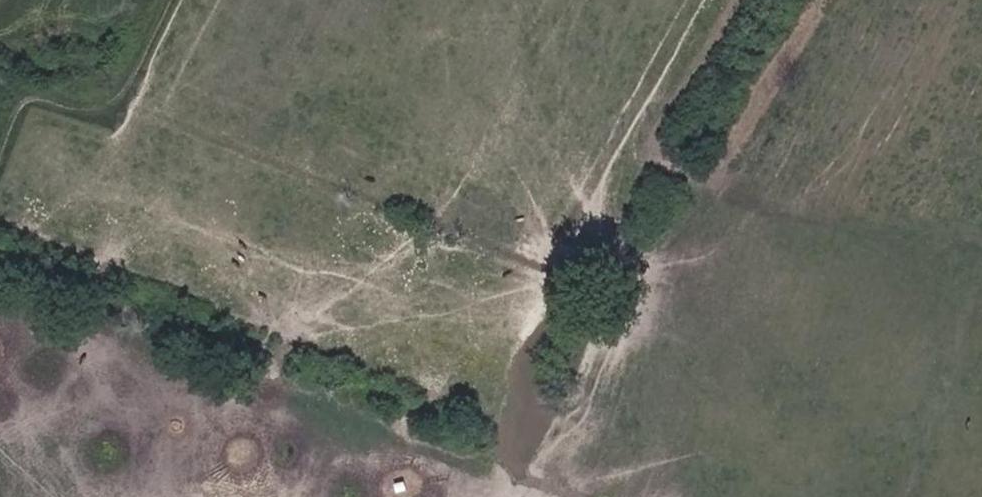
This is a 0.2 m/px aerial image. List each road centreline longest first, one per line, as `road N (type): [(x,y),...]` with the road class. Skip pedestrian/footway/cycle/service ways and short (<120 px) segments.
road 1 (track): [(607,496),(323,410)]
road 2 (track): [(981,281),(908,496)]

